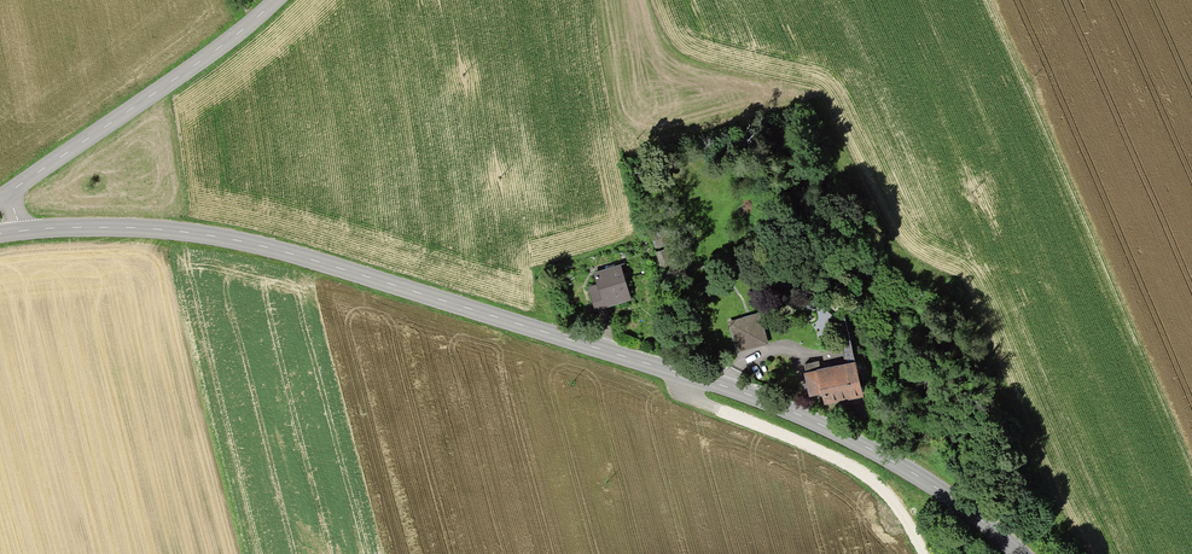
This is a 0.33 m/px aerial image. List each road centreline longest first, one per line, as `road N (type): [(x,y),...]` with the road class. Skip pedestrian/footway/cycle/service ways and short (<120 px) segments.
road 1 (secondary): [(1018,553),(906,471),(739,392),(302,255),(194,233),(90,226),(0,234)]
road 2 (tertiary): [(0,213),(29,178),(277,0)]
road 3 (track): [(927,553),(905,512),(878,484),(688,397),(682,375)]

